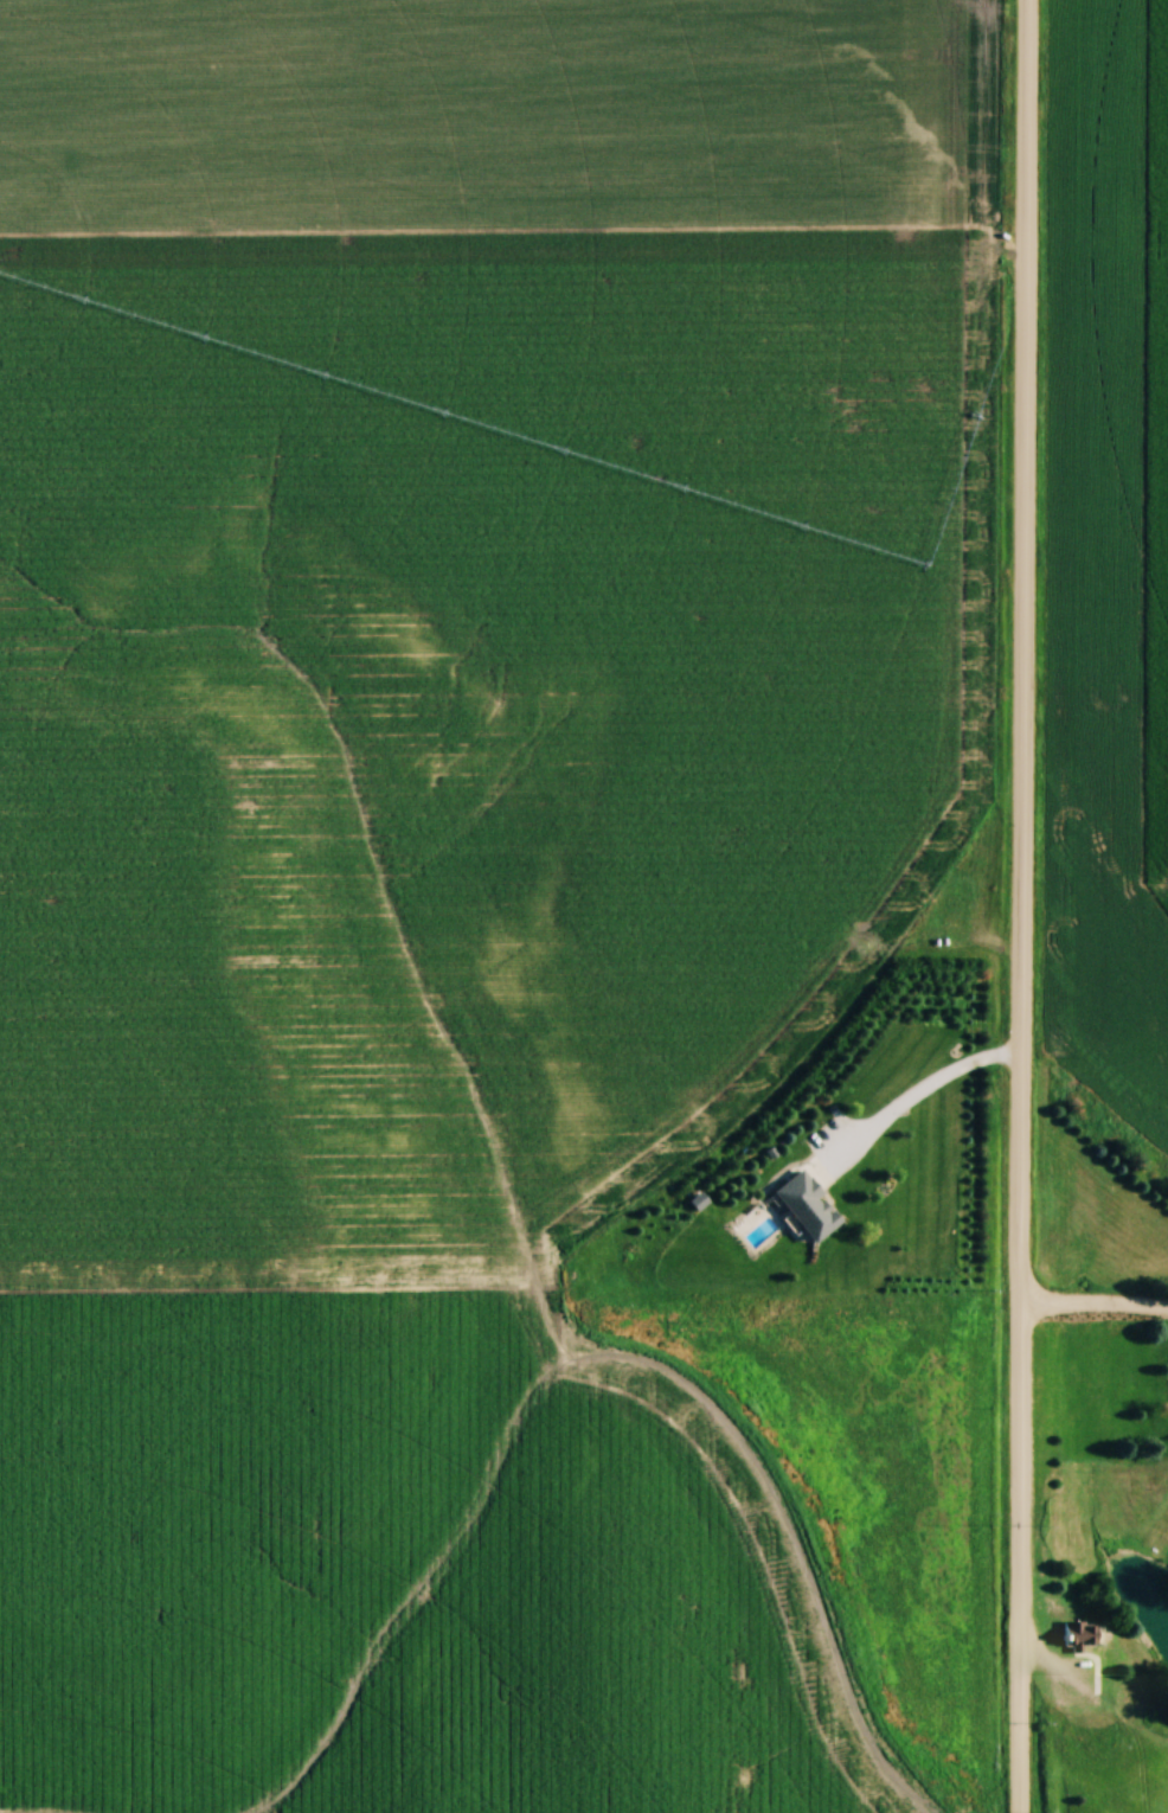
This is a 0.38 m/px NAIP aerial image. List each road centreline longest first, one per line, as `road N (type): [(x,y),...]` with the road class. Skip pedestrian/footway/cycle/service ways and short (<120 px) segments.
road 1 (residential): [(1023,1812),(1029,0)]

